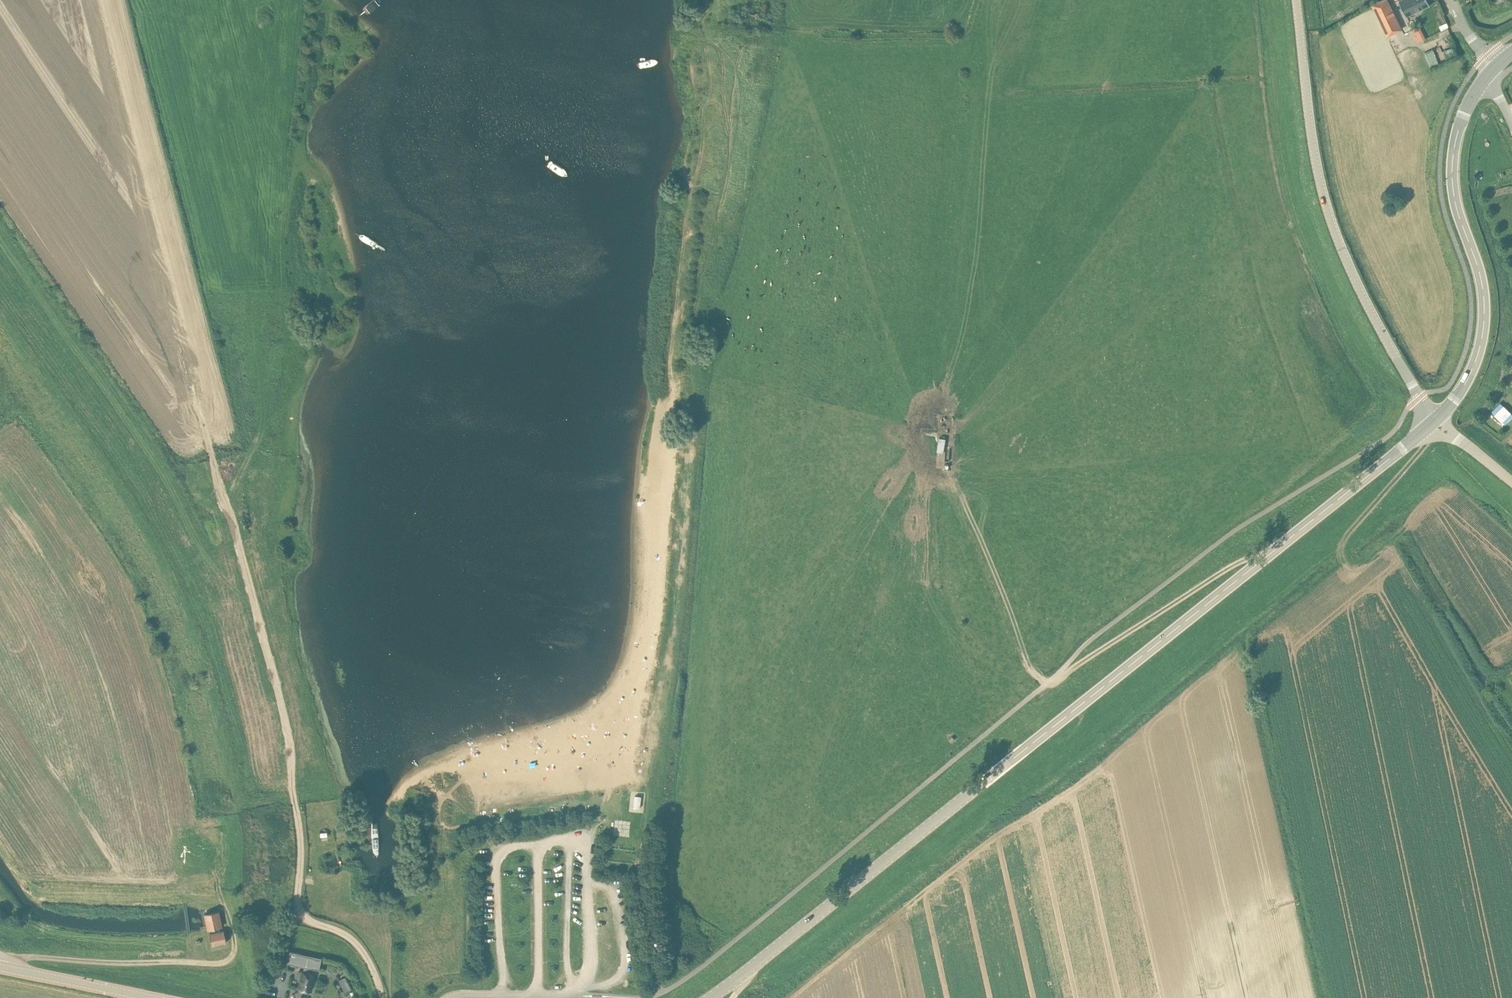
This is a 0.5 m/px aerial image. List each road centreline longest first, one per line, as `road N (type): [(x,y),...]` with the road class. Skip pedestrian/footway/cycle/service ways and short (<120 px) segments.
road 1 (secondary): [(709,997),(1434,422)]
road 2 (track): [(299,819),(269,666),(97,0)]
road 3 (track): [(1267,557),(1233,563),(1048,683),(1021,659),(992,607),(954,473)]
road 4 (tertiary): [(1419,398),(1358,287),(1327,210),(1296,0)]
road 5 (secondary): [(1434,422),(1463,388),(1479,350),(1484,295),(1453,164),(1460,124),(1492,69)]
road 6 (track): [(7,967),(24,958),(222,963),(235,946),(209,871)]
road 7 (secondary): [(154,997),(0,966)]

